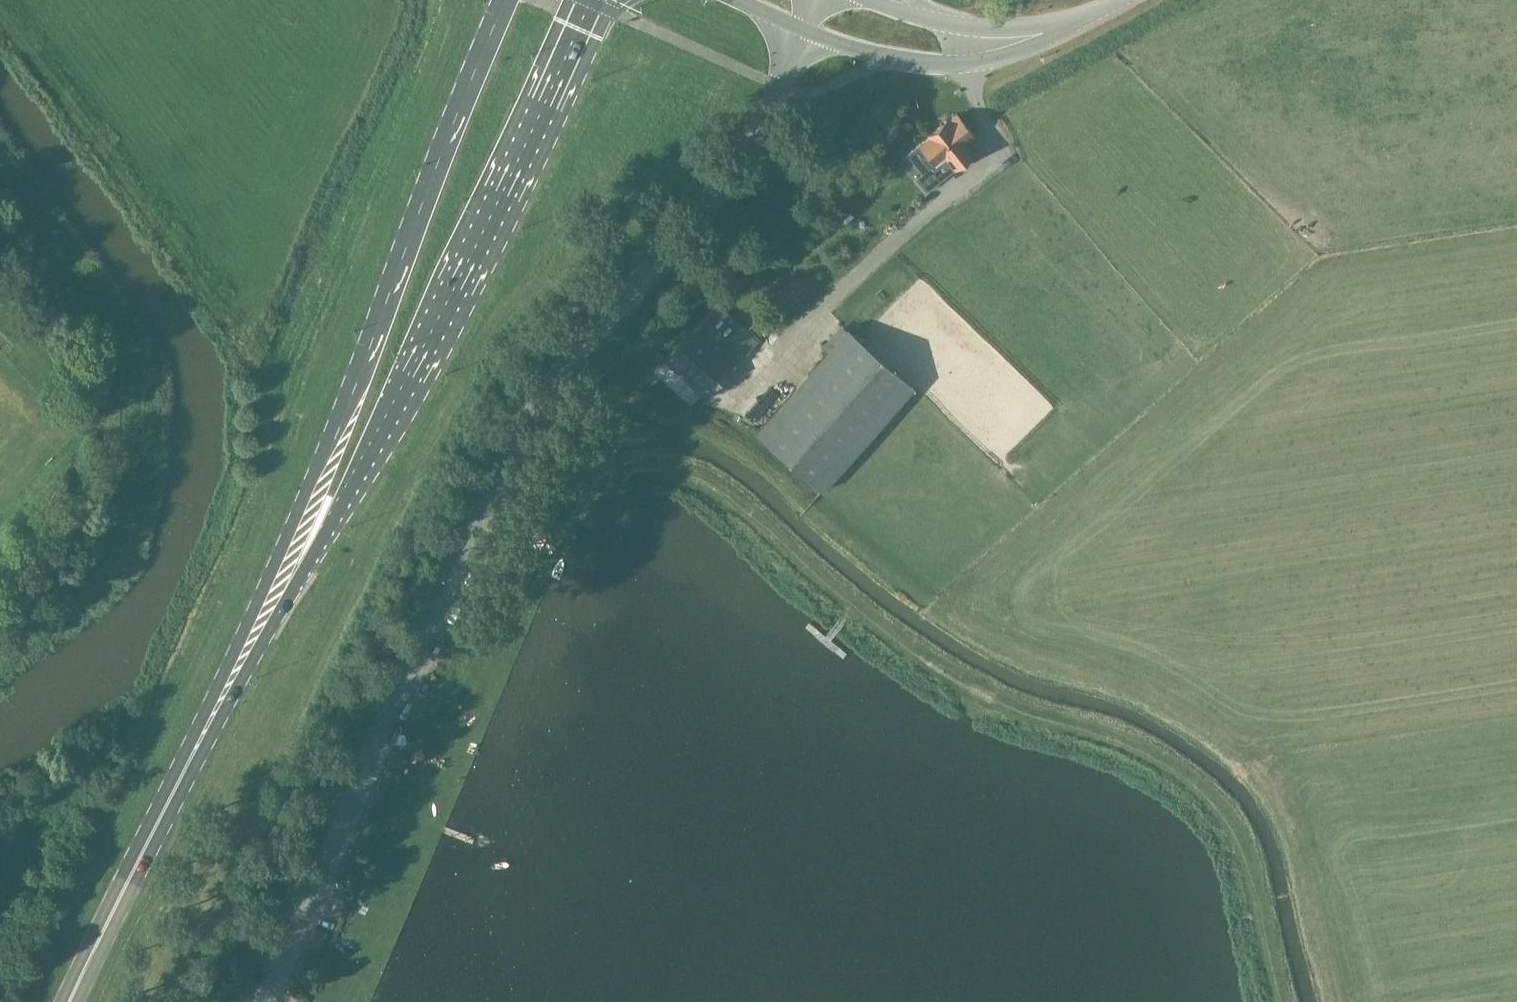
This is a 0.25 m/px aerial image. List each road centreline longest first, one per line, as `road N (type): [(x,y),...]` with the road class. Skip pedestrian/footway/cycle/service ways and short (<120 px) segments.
road 1 (unclassified): [(268,1001),(539,399),(720,194),(803,30)]
road 2 (primary): [(204,733),(328,534),(590,0)]
road 3 (primary): [(506,0),(326,457),(204,733)]
road 4 (primary): [(73,1001),(204,733)]
road 5 (tertiary): [(803,30),(897,61),(968,65),(1084,20)]
road 6 (tertiary): [(1084,20),(960,27),(877,0)]

